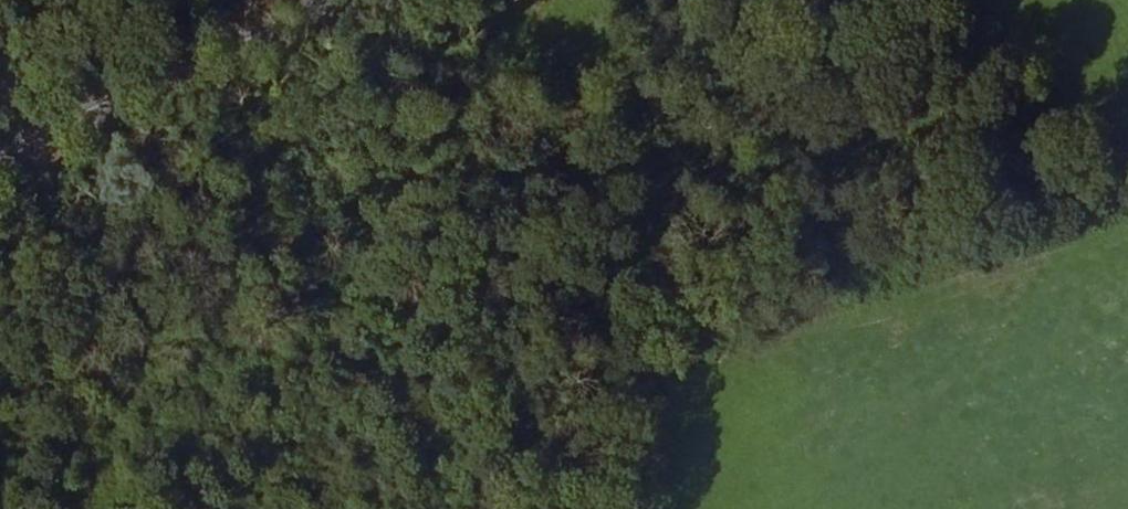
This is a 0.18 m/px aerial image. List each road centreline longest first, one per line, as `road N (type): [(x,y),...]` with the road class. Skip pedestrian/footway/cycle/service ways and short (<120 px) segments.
road 1 (secondary): [(312,0),(103,95),(0,154)]

